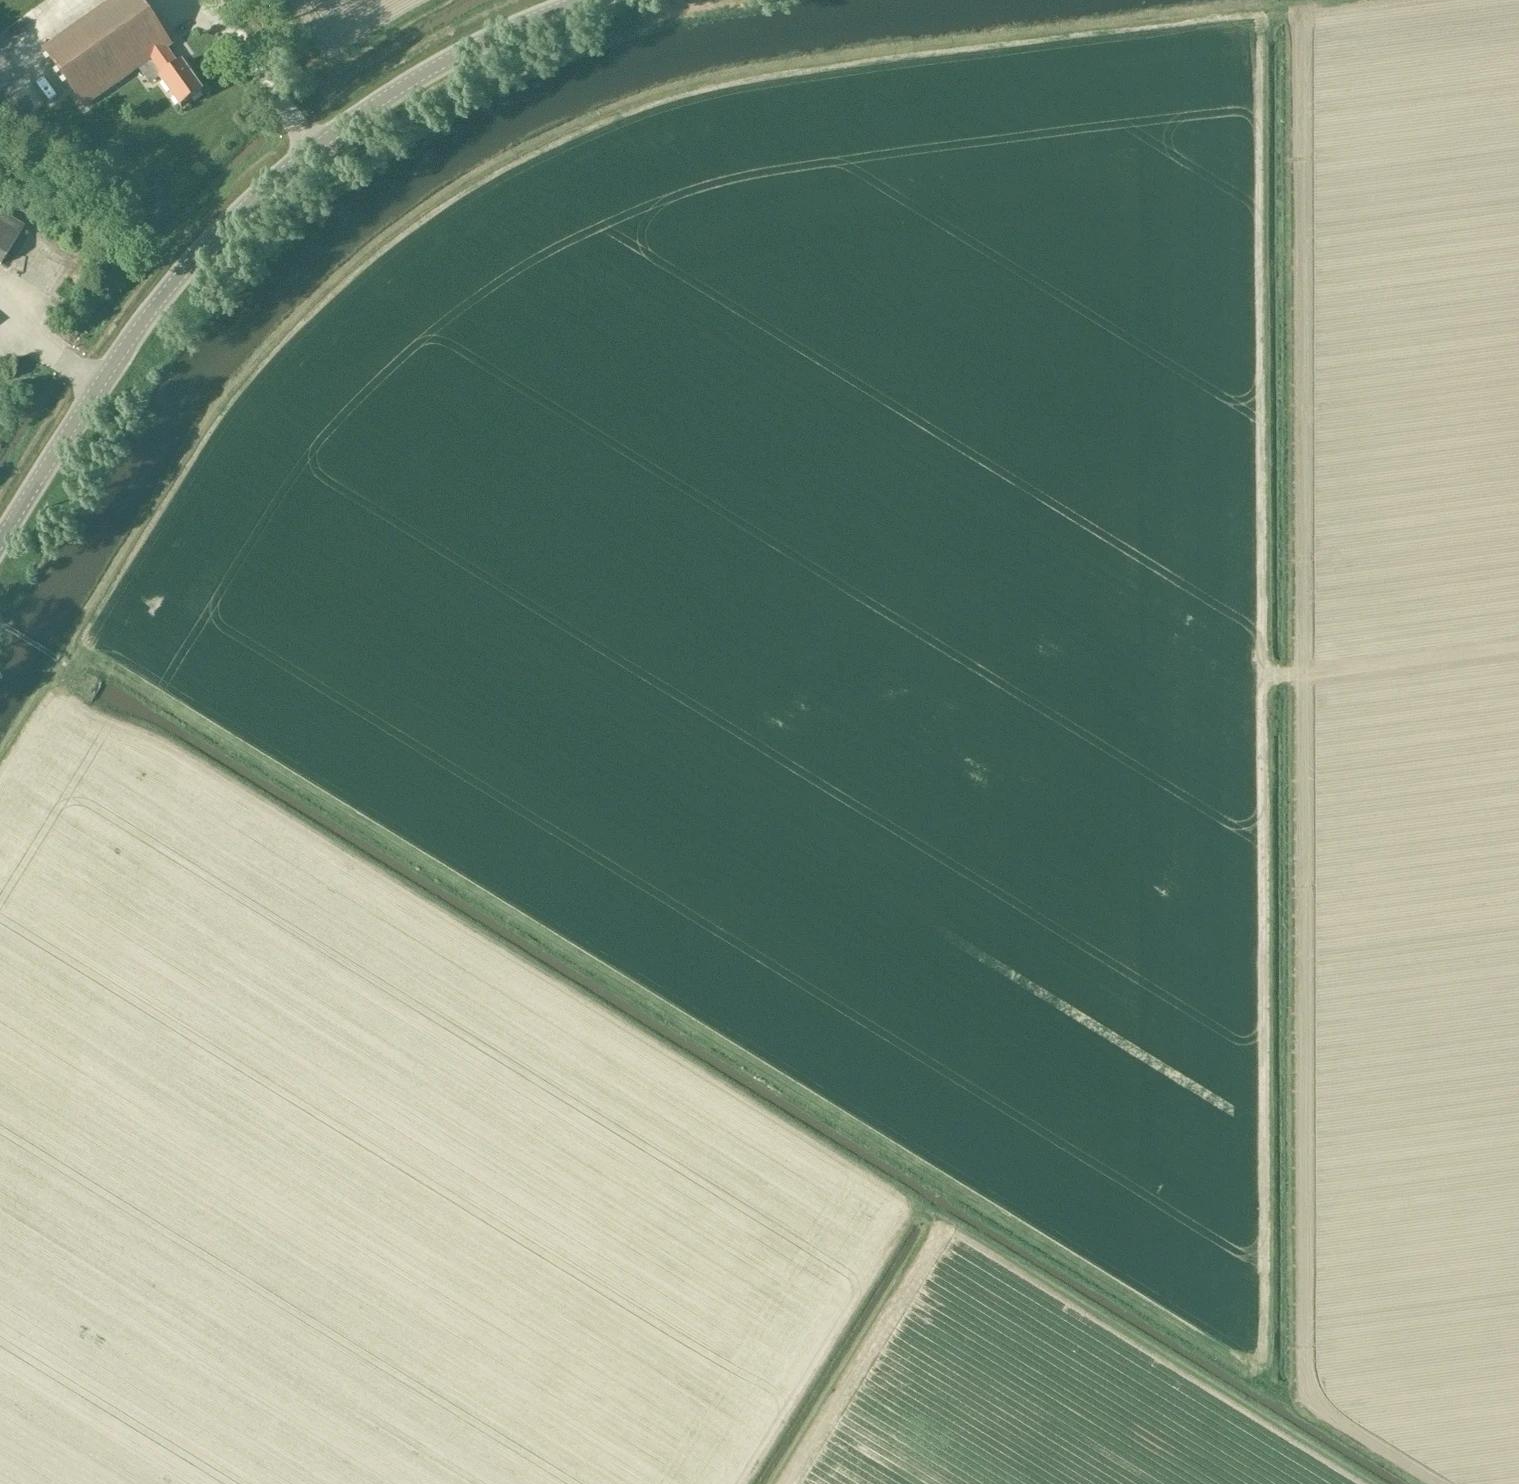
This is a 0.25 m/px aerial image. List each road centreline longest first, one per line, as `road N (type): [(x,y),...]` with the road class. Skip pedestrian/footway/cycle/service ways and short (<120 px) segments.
road 1 (unclassified): [(0,540),(149,313),(249,203),(396,90),(511,28),(585,0)]

